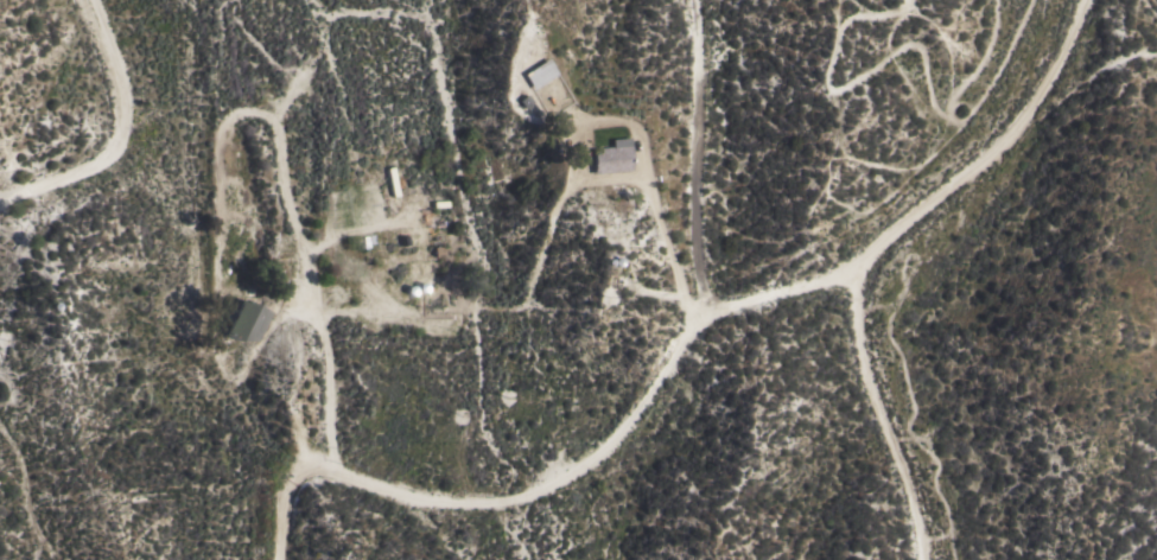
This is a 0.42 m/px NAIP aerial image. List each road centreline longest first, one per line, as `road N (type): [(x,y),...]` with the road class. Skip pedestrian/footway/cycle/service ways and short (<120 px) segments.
road 1 (residential): [(280,559),(290,495),(312,470),(430,501),(511,497),(574,470),(654,399),(707,317),(858,266),(981,163),(1072,47),(1089,0)]
road 2 (track): [(707,317),(690,0)]
road 3 (track): [(858,266),(854,299),(869,390),(910,490),(925,559)]
road 4 (track): [(87,0),(121,117),(119,144),(90,166),(9,195)]
road 5 (track): [(694,332),(647,191),(635,178),(583,182)]

